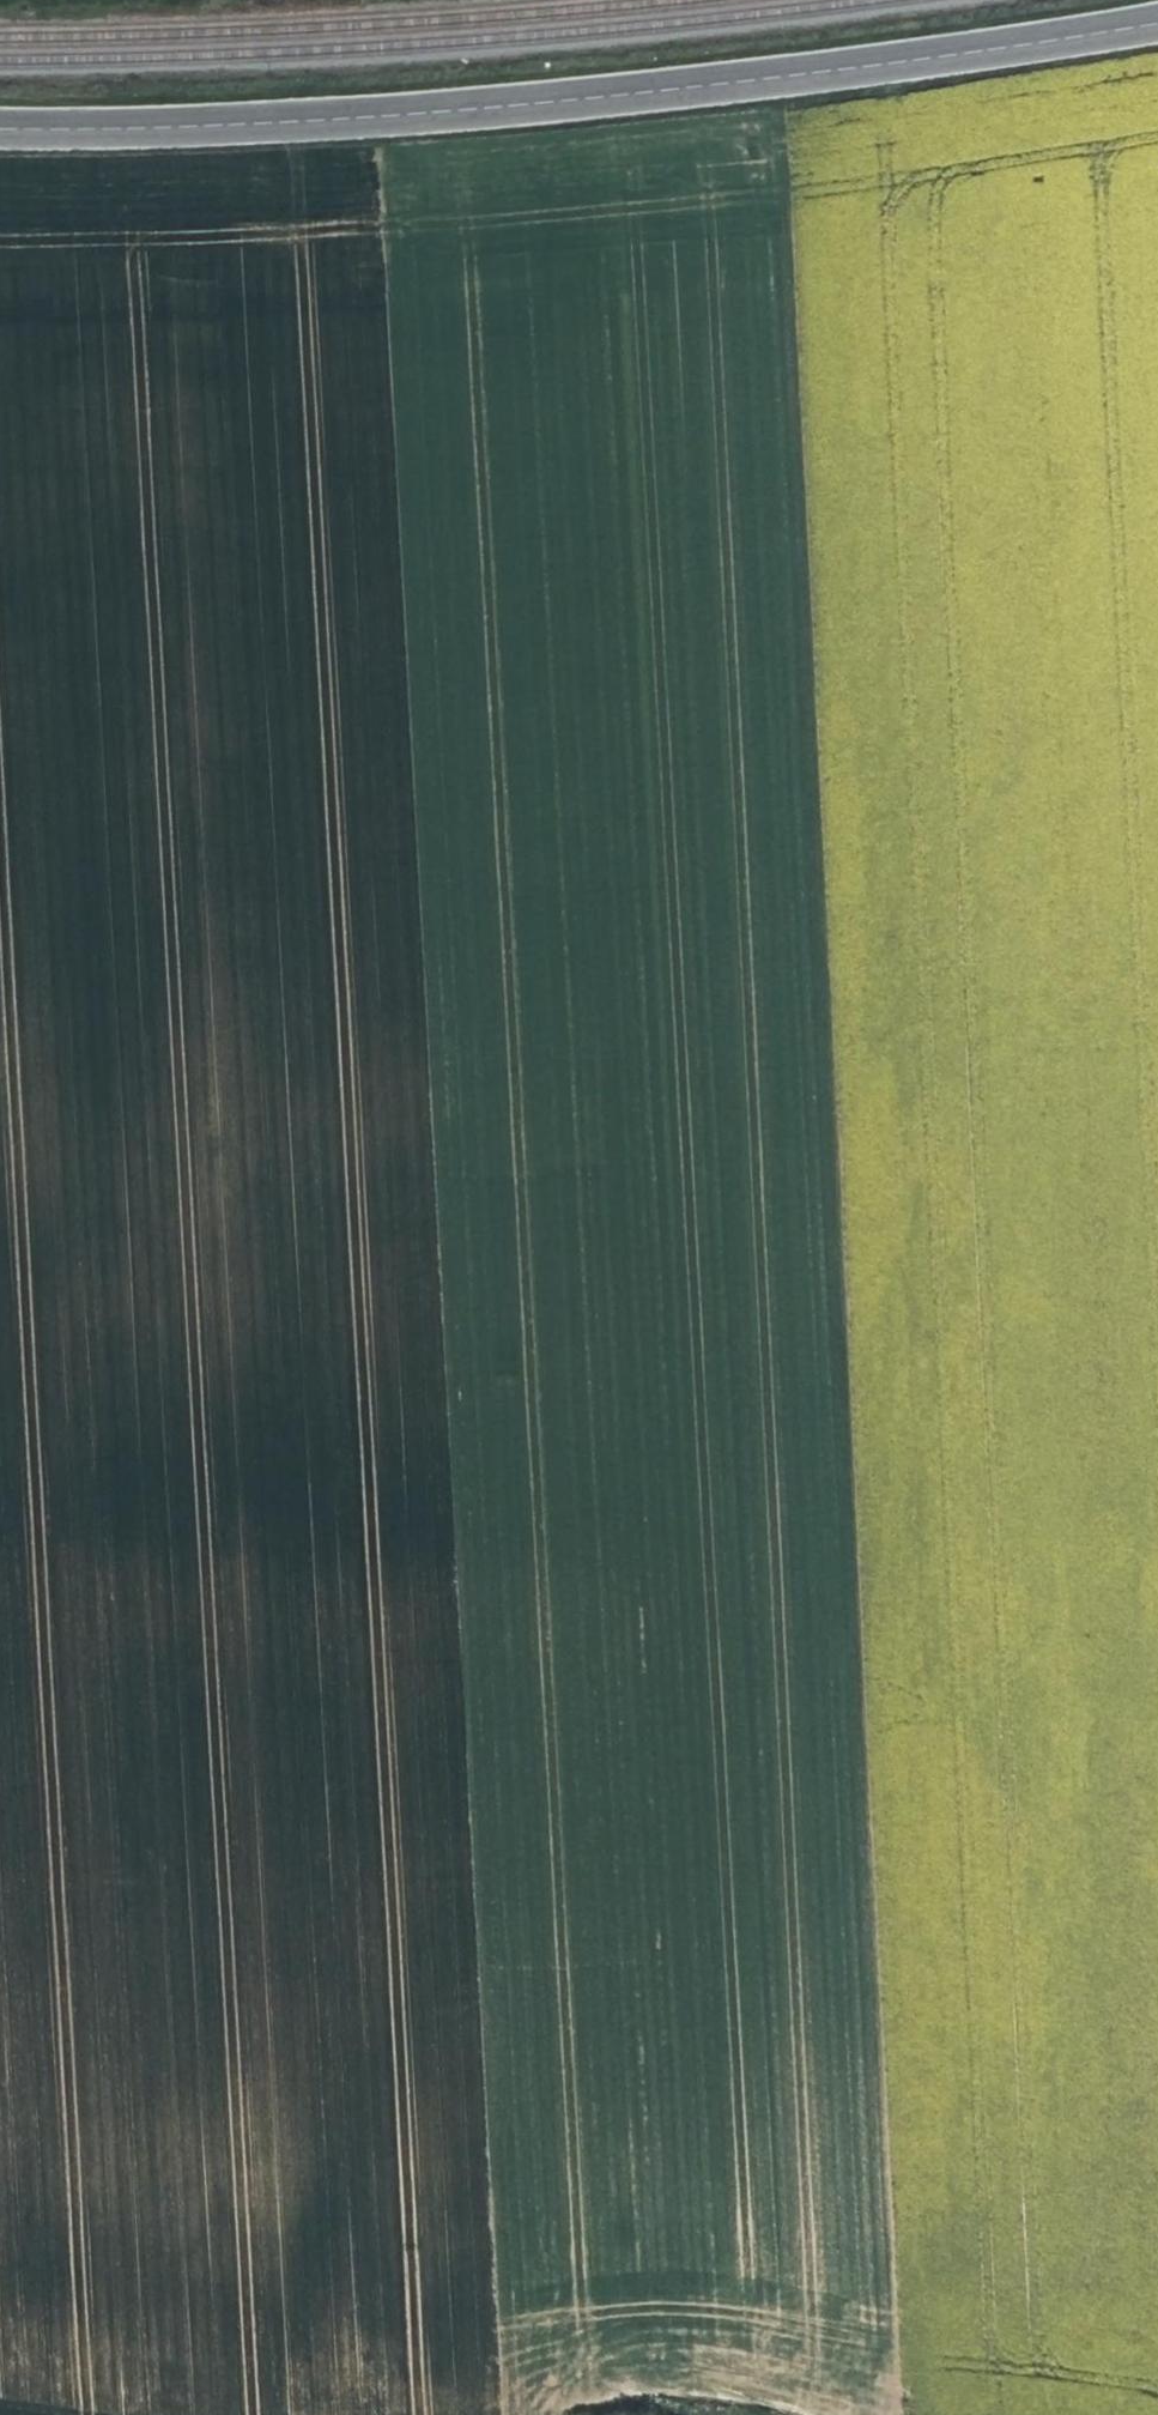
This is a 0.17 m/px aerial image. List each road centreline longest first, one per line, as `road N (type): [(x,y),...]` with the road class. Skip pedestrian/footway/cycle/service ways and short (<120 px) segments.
road 1 (unclassified): [(1157,21),(601,97),(283,122),(0,128)]

